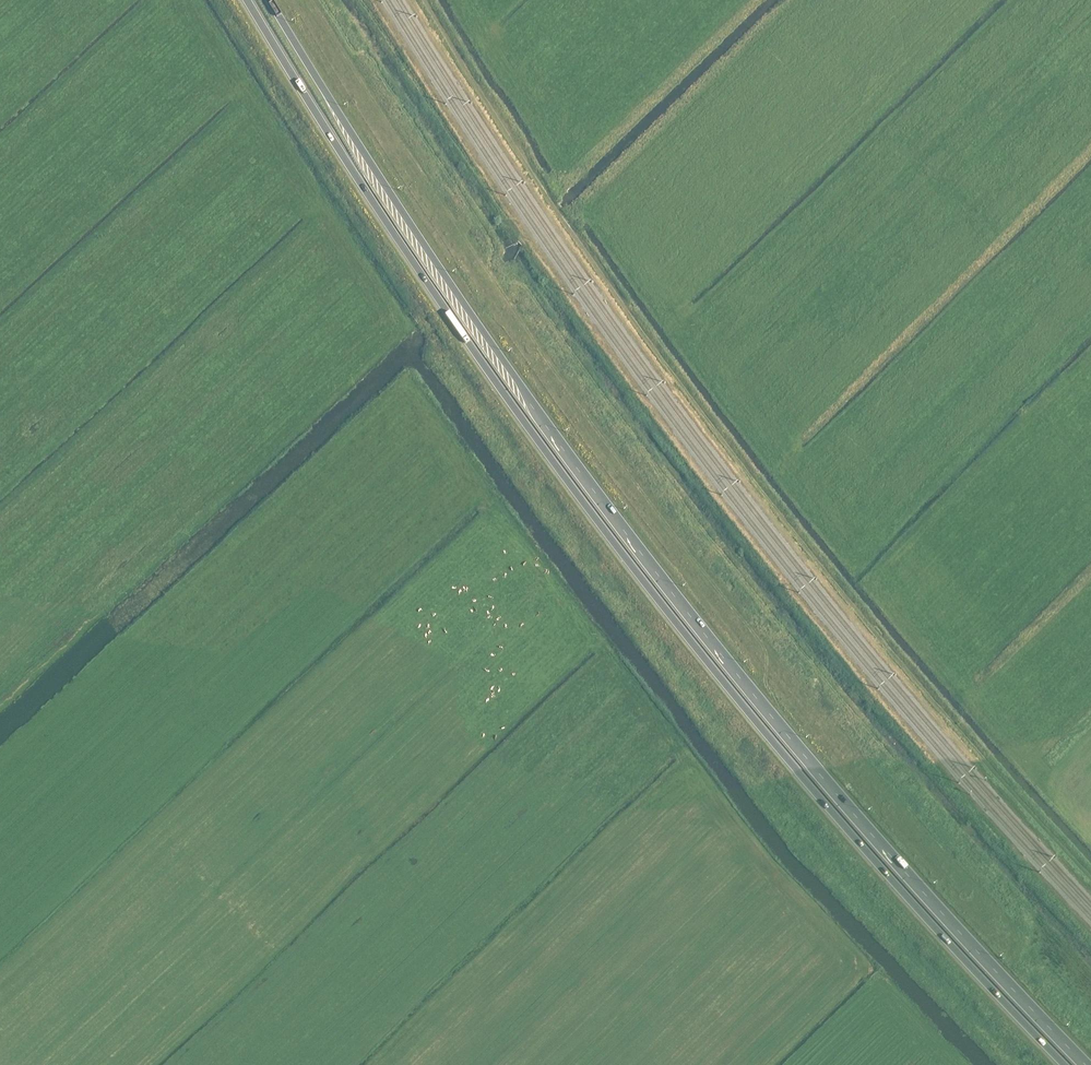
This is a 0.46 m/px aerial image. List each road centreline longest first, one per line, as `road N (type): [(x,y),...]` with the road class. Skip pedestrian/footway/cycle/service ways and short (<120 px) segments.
road 1 (trunk): [(246,0),(403,246),(649,588),(883,869),(1067,1064)]
road 2 (trunk): [(1087,1064),(897,860),(628,534),(432,258),(268,0)]

